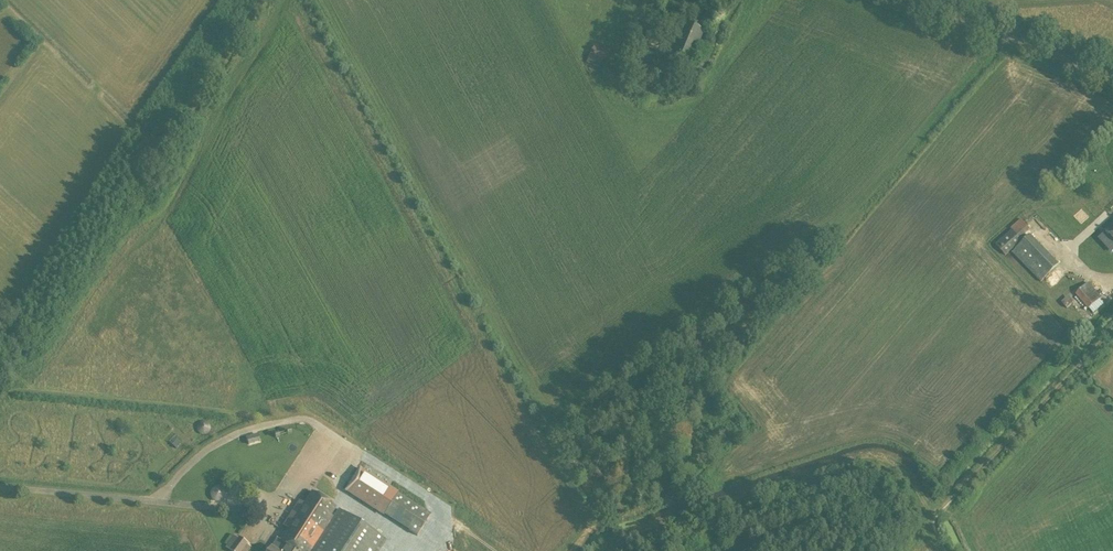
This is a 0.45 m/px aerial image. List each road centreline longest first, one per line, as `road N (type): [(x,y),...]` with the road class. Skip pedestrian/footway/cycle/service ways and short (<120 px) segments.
road 1 (track): [(934,520),(889,465),(856,460),(640,529)]
road 2 (track): [(266,421),(207,449),(153,503),(0,488)]
road 3 (track): [(500,550),(440,499),(312,420),(266,421)]
road 4 (unclassified): [(1112,77),(919,0)]

